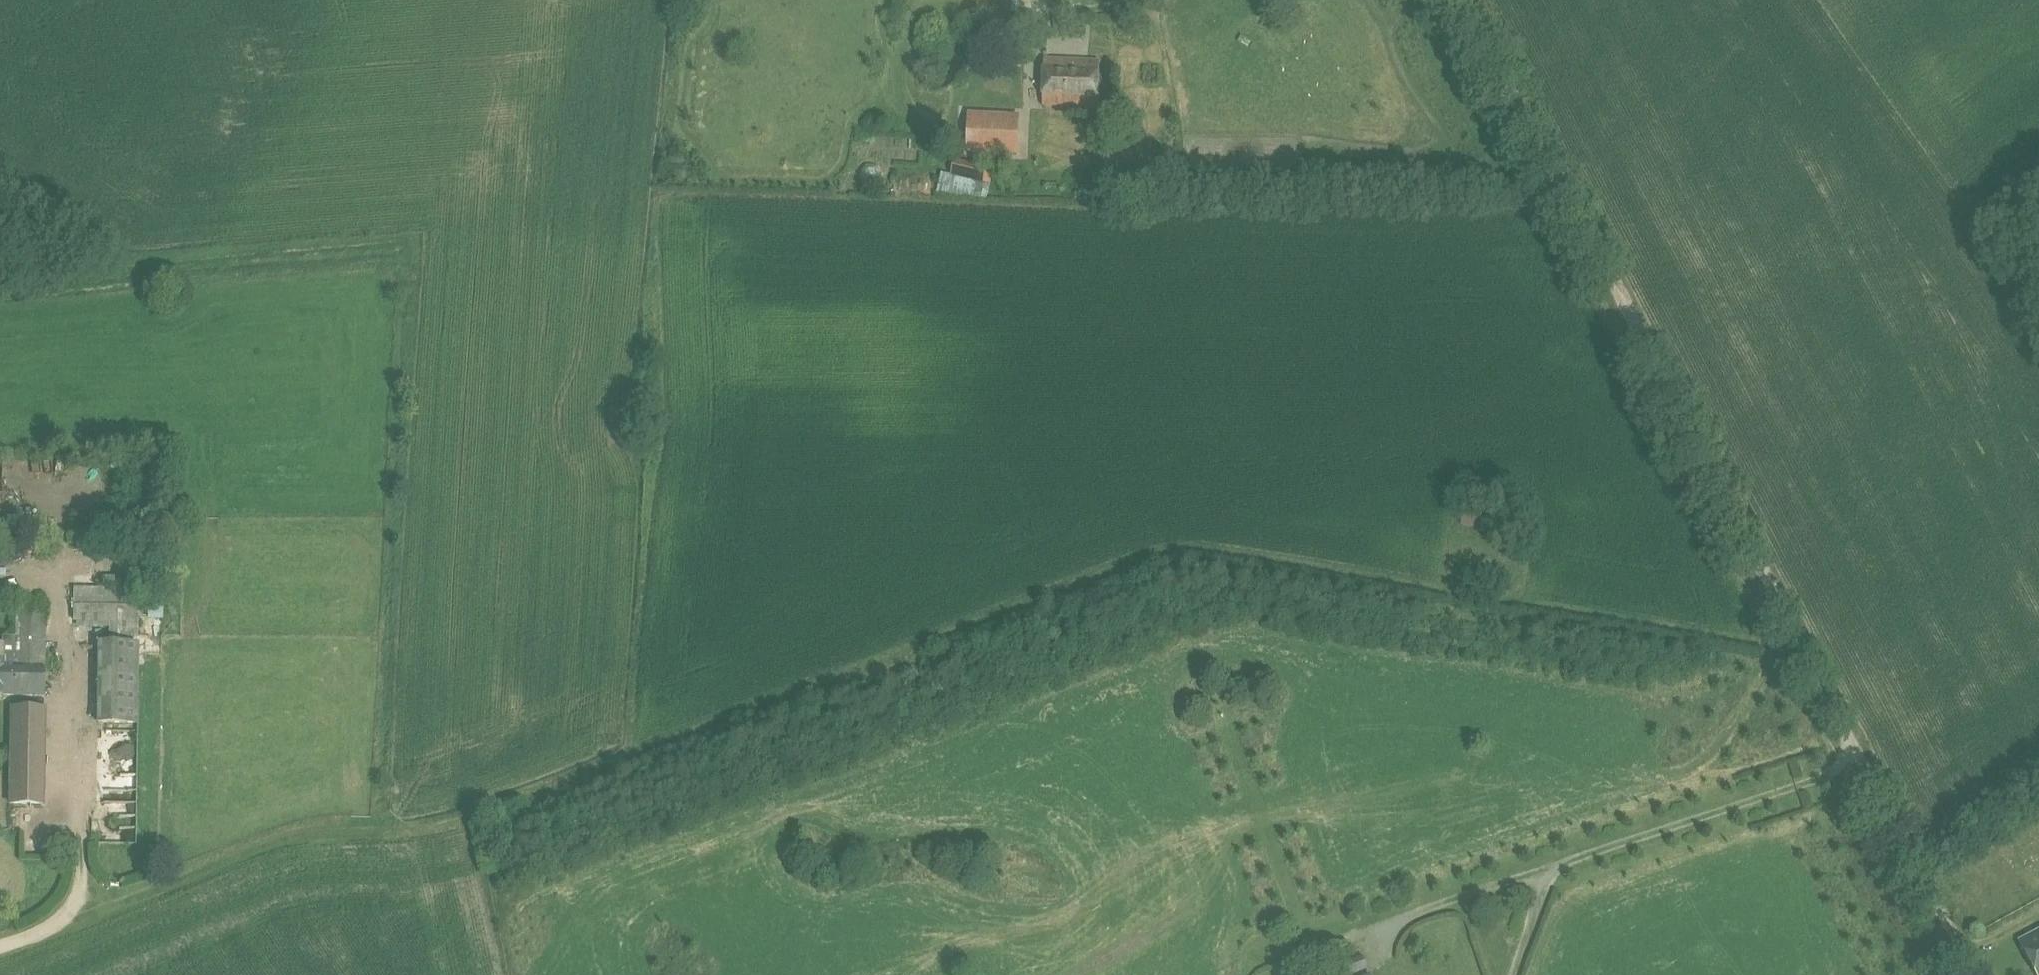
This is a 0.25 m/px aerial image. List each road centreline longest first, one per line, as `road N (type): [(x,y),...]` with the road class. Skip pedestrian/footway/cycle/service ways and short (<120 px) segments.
road 1 (track): [(1805,652),(1727,518),(1458,0)]
road 2 (track): [(1549,870),(1861,761)]
road 3 (track): [(1974,974),(1858,754)]
road 4 (track): [(72,909),(82,883),(70,688)]

